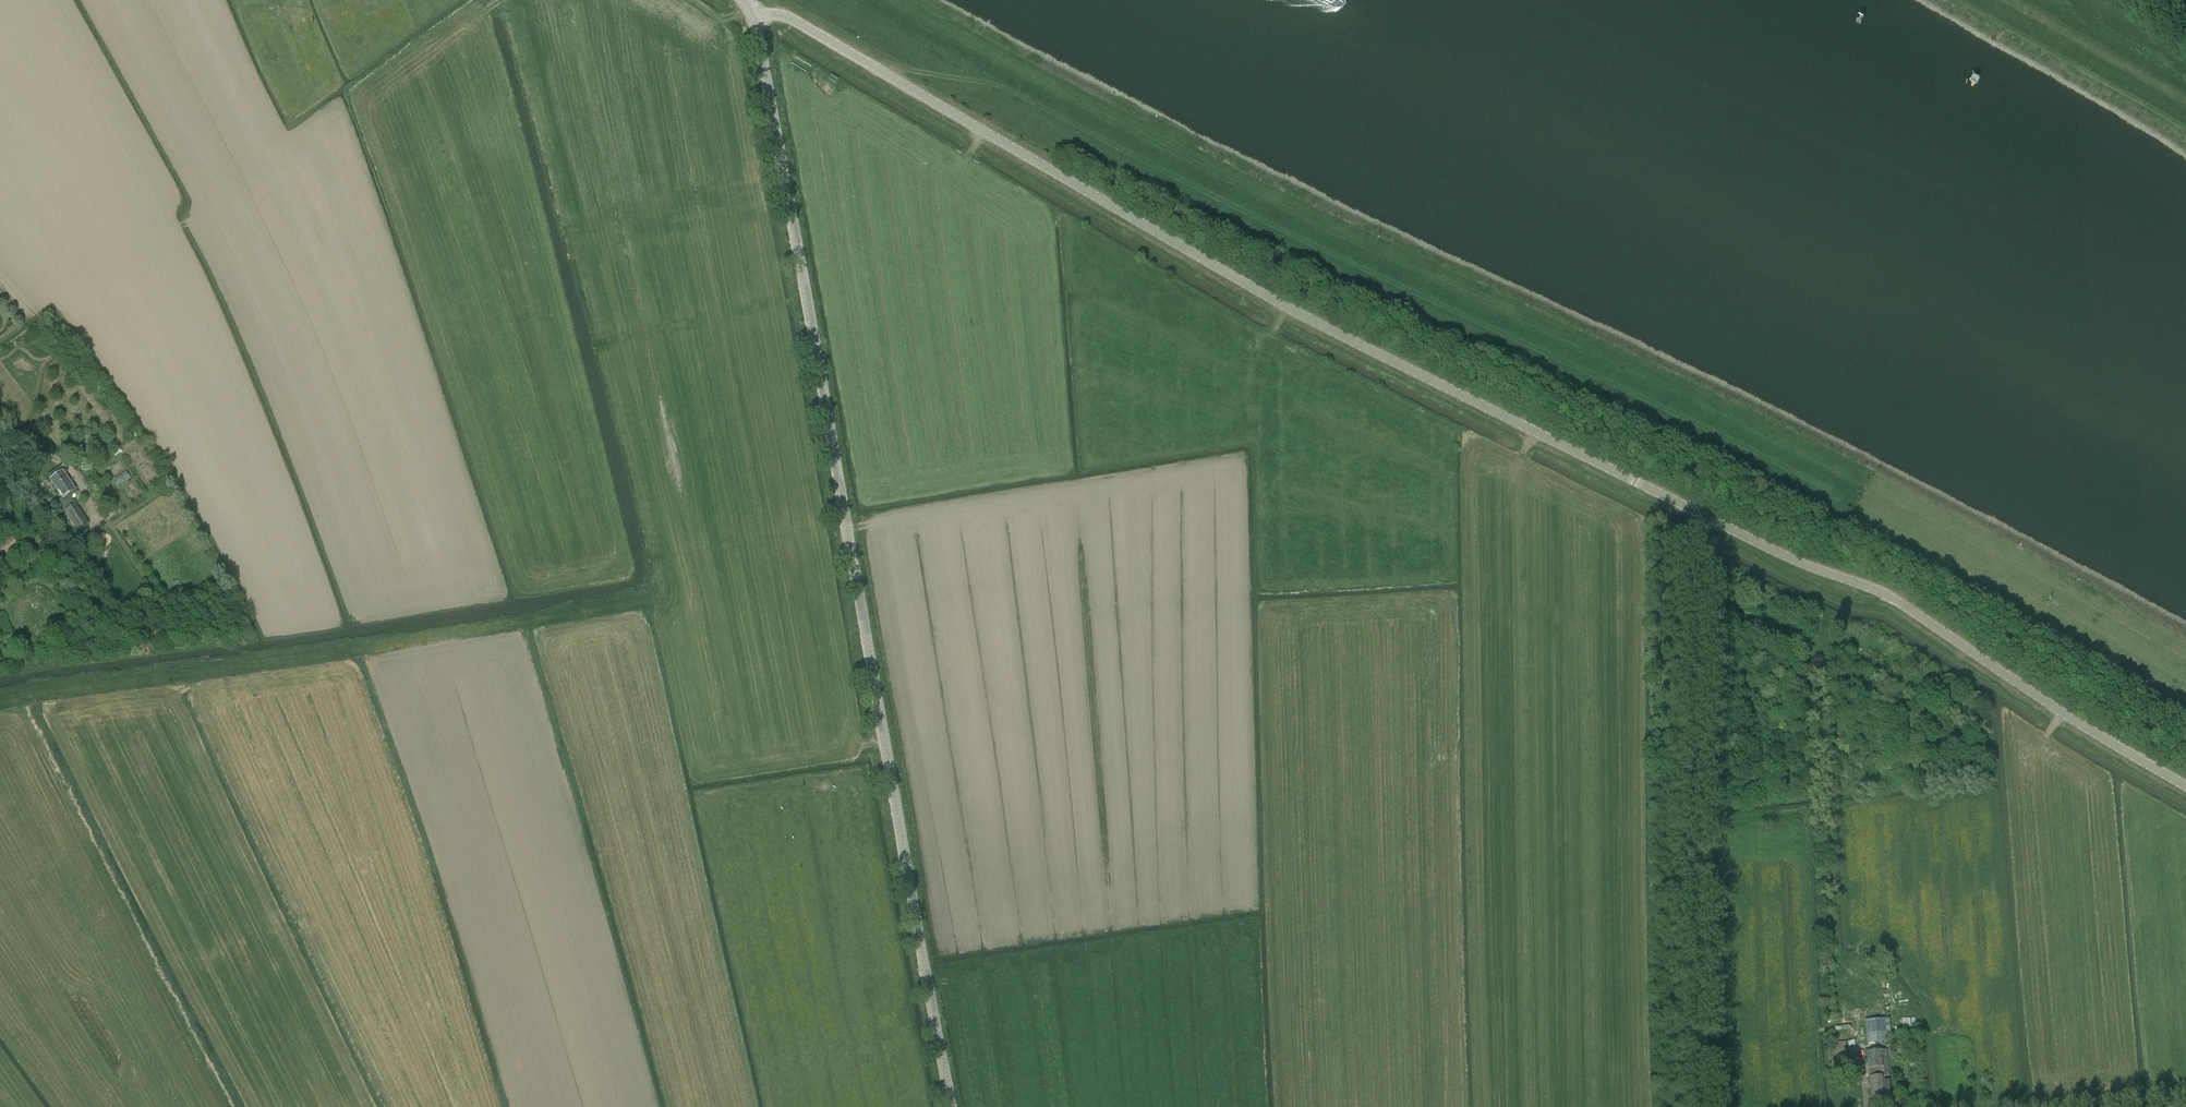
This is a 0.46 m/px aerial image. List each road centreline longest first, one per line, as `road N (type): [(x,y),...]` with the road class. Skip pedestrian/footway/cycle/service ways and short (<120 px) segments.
road 1 (unclassified): [(2185,786),(2078,725),(1879,591),(1791,560),(1339,337),(788,17),(759,19)]
road 2 (unclassified): [(954,1106),(759,19)]

